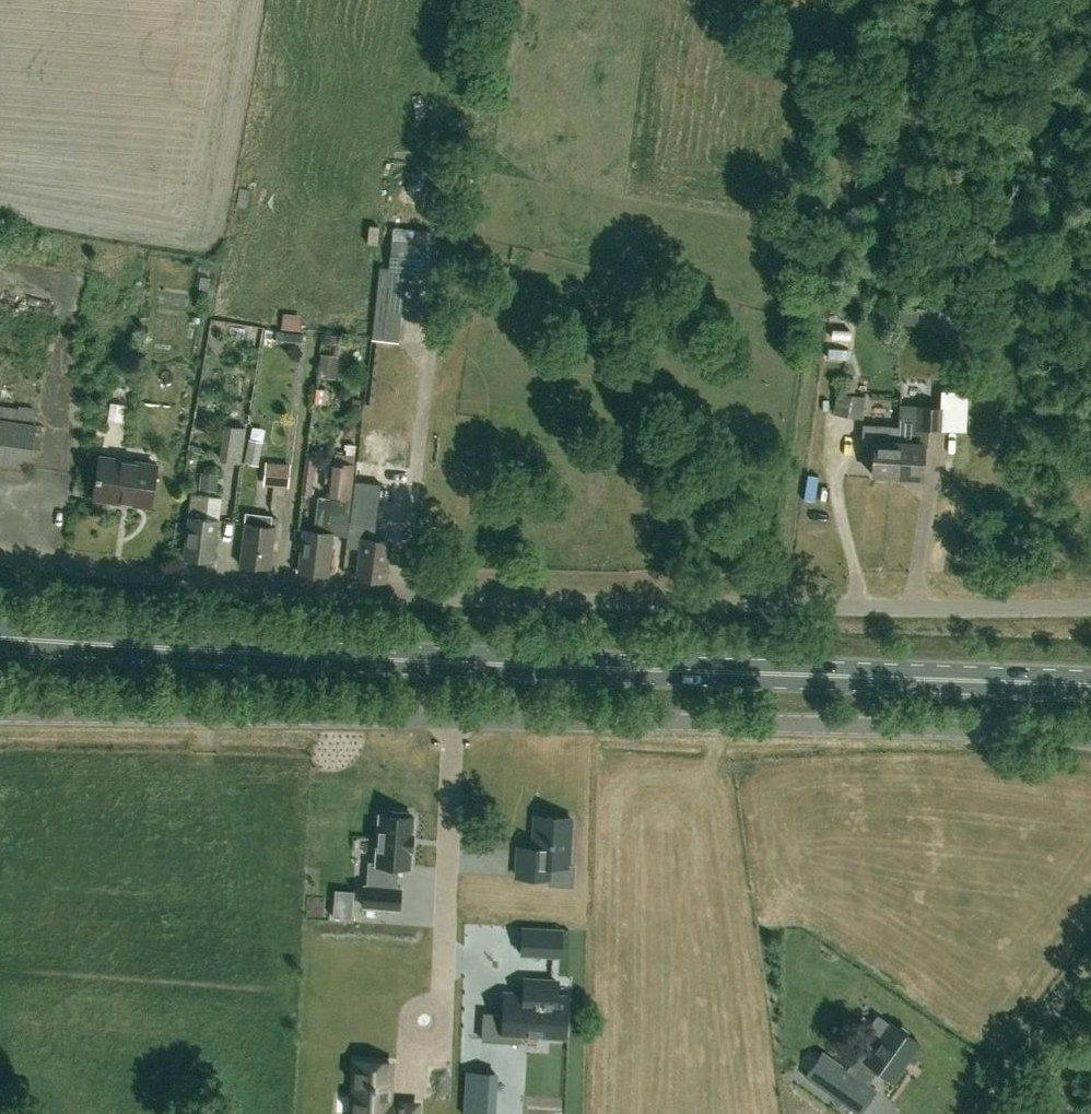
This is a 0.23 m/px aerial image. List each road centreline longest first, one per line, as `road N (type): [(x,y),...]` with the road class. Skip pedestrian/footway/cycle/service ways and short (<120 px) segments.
road 1 (unclassified): [(0,557),(360,597),(1090,610)]
road 2 (primary): [(1090,685),(0,637)]
road 3 (unclassified): [(1090,738),(908,726),(0,715)]
road 4 (track): [(871,0),(774,609)]
road 5 (unclassified): [(978,1113),(1090,957)]

